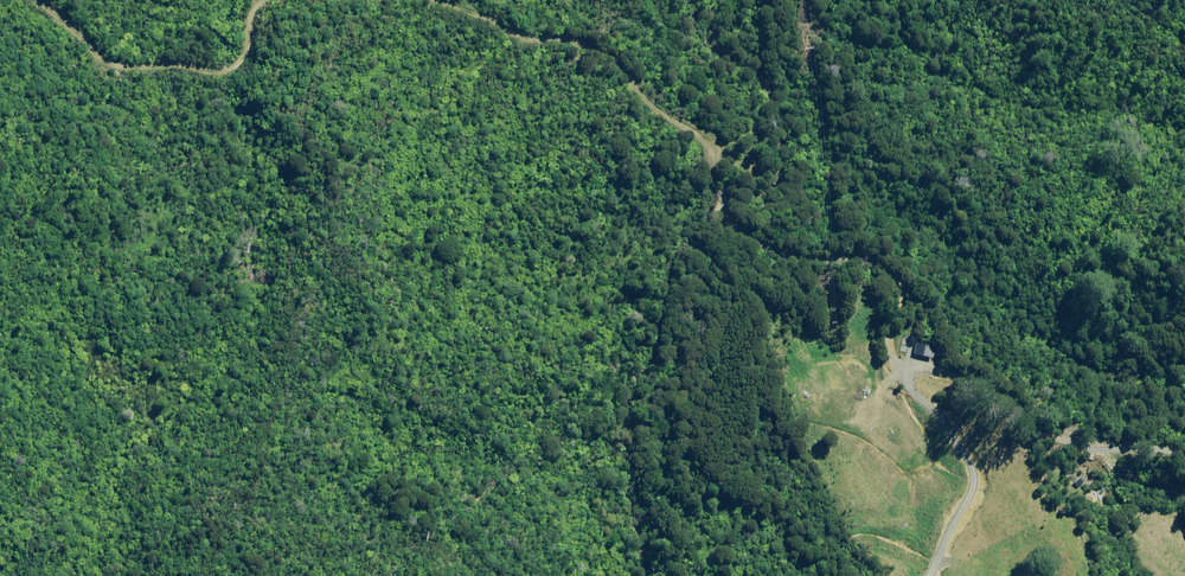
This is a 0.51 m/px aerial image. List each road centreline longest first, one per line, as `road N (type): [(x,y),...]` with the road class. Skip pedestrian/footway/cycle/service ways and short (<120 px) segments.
road 1 (track): [(887,358),(902,301),(896,283),(864,260),(802,258),(741,232),(720,201),(711,152)]
road 2 (track): [(887,358),(1007,394),(1040,437),(1184,456)]
road 3 (unclassified): [(711,152),(591,45),(525,37),(440,0)]
road 4 (unclassified): [(268,0),(253,16),(244,60),(213,73),(110,62),(32,0)]
road 5 (track): [(905,575),(975,485),(887,358)]

